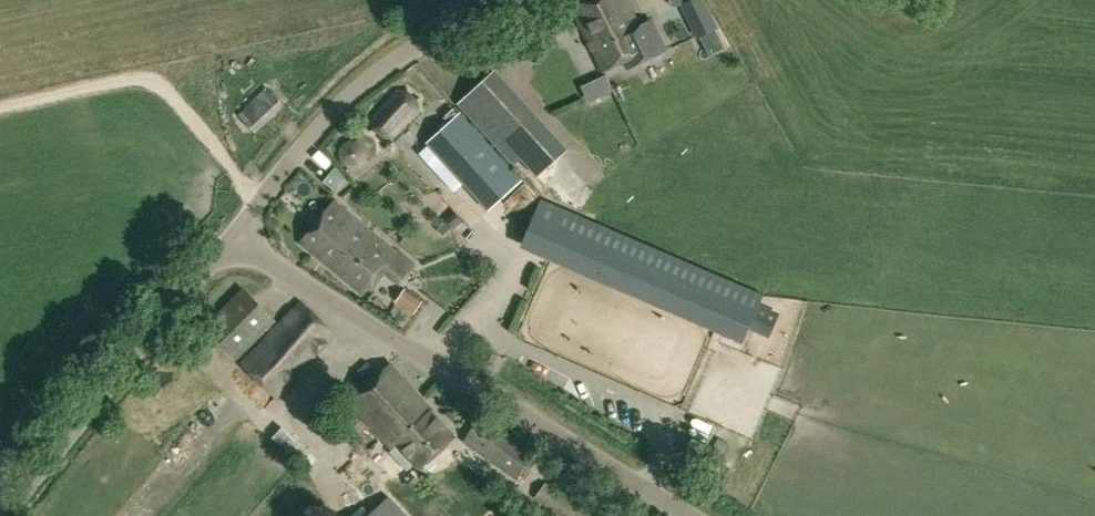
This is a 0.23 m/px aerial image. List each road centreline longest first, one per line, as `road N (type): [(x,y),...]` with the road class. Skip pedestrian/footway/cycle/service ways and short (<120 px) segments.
road 1 (unclassified): [(233,237),(648,493)]
road 2 (unclassified): [(233,237),(332,110),(379,70),(497,0)]
road 3 (unclassified): [(6,515),(233,237)]

